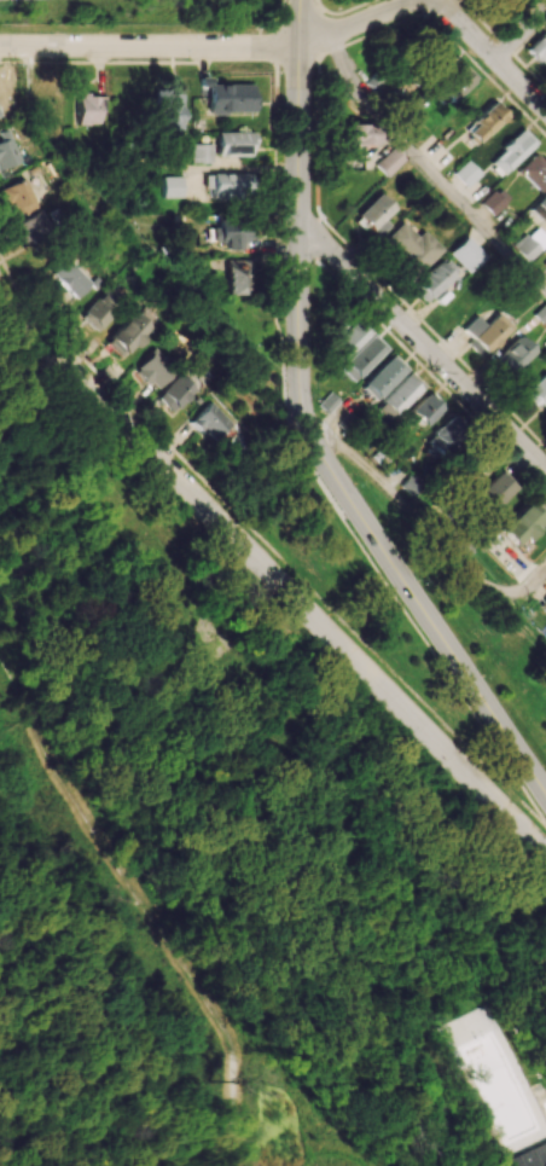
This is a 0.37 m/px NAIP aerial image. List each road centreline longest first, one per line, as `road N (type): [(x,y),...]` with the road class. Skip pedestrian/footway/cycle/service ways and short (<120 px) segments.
road 1 (residential): [(0,292),(545,848)]
road 2 (tertiary): [(302,0),(300,384),(315,440)]
road 3 (tertiary): [(315,440),(545,788)]
road 4 (residential): [(545,468),(301,220)]
road 5 (residential): [(302,46),(0,46)]
road 6 (residential): [(545,108),(436,0)]
road 7 (residential): [(418,0),(302,46)]

